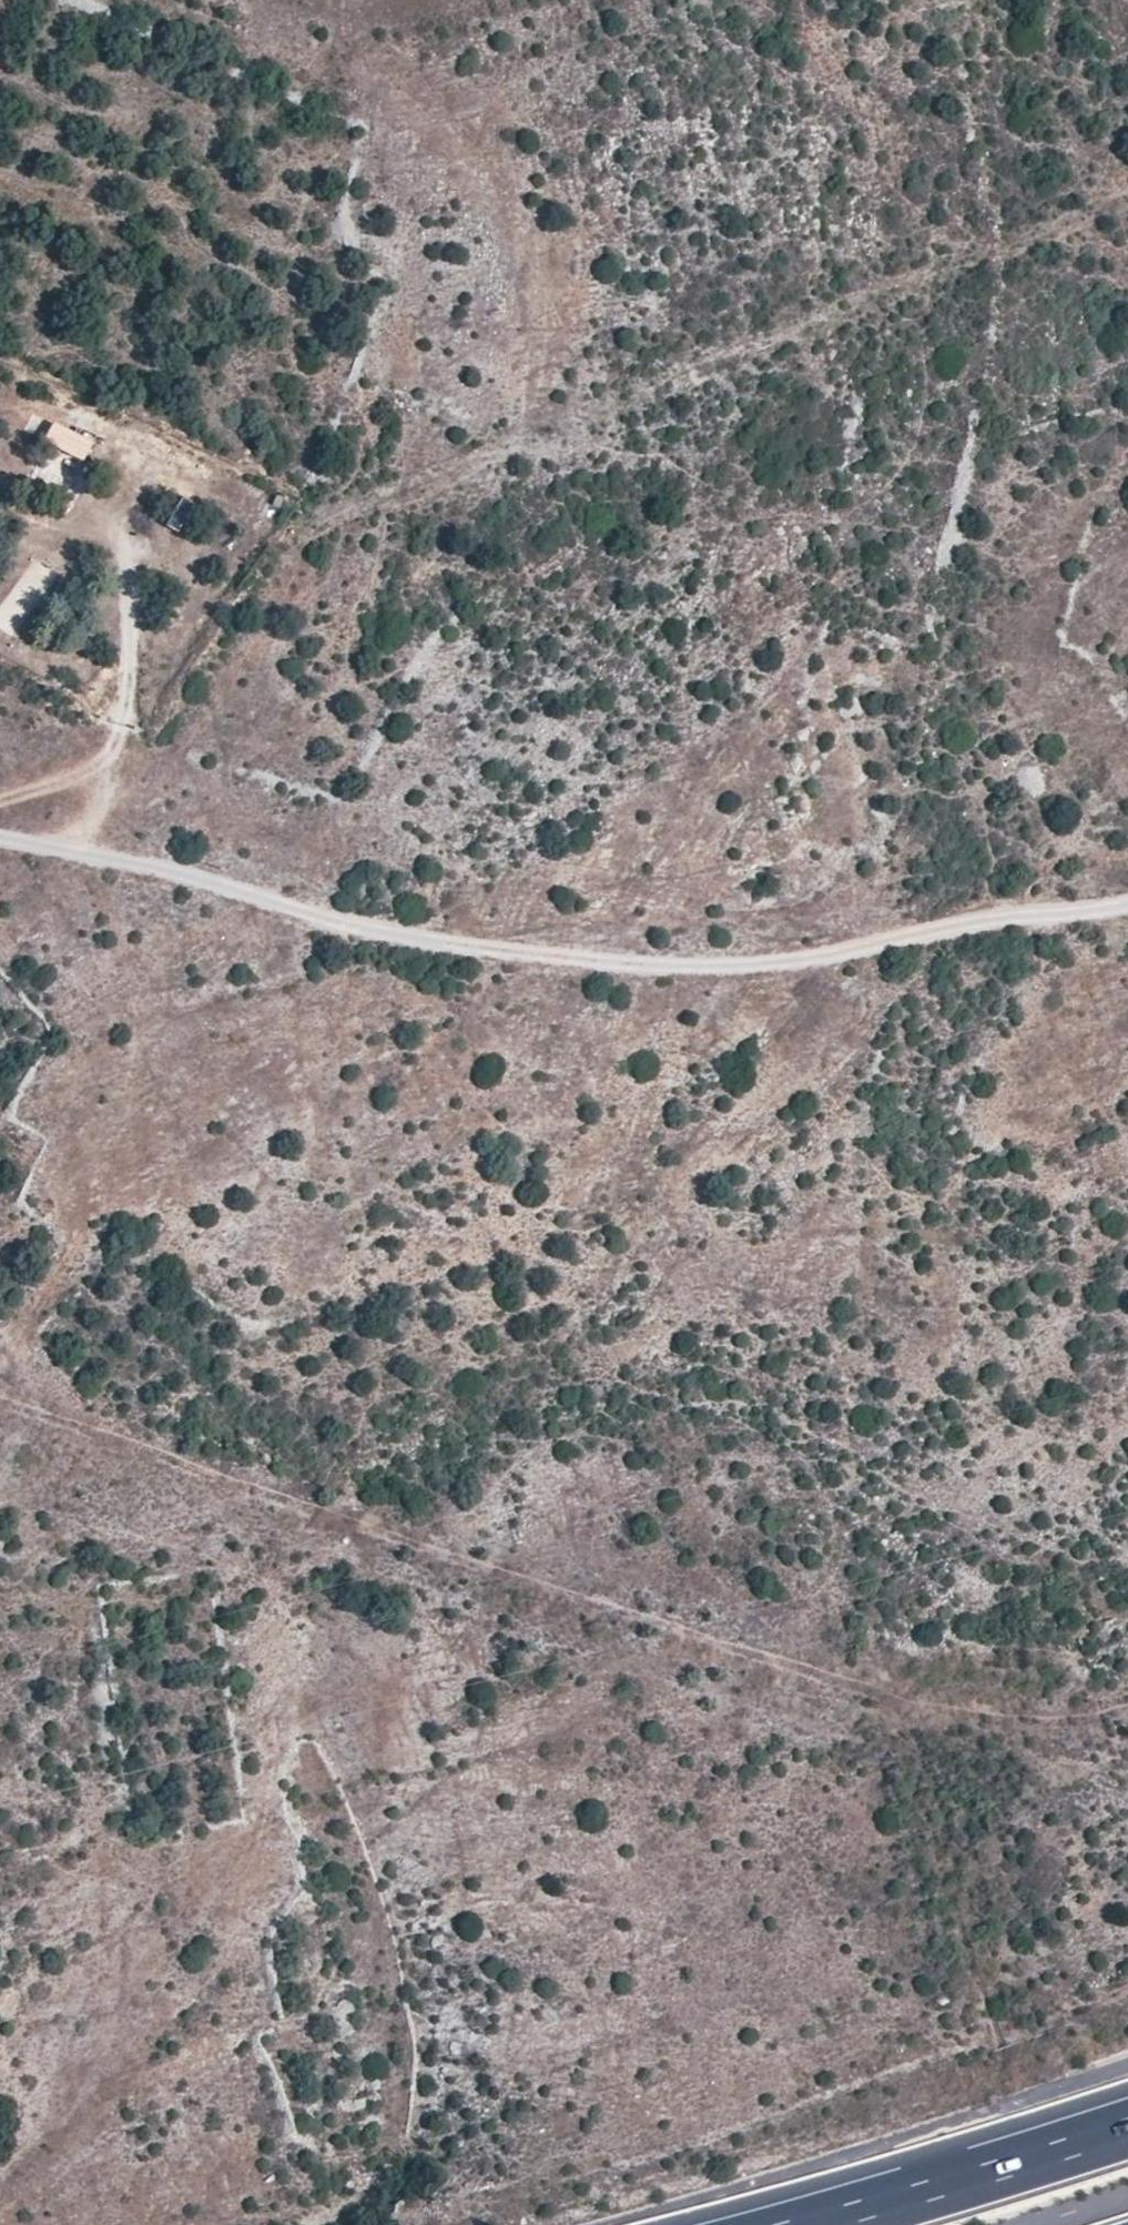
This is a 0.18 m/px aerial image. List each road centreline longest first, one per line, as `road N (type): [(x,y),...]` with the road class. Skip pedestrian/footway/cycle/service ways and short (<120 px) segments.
road 1 (track): [(1127,901),(895,937),(801,965),(684,971),(376,931),(153,866),(0,834)]
road 2 (motorway): [(1127,2129),(809,2224)]

